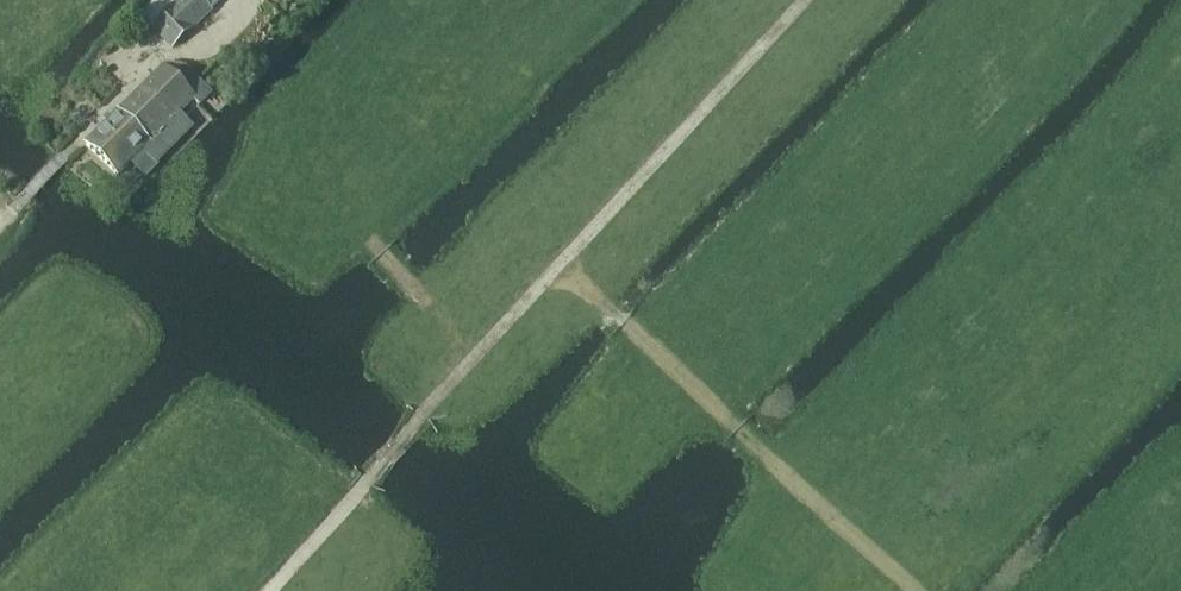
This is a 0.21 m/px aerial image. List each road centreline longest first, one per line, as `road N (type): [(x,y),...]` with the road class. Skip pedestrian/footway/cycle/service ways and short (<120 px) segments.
road 1 (track): [(557,271),(598,291),(927,590)]
road 2 (track): [(557,271),(790,0)]
road 3 (track): [(268,590),(465,362)]
road 4 (track): [(0,217),(156,55)]
road 5 (track): [(465,362),(455,330),(374,248)]
road 6 (track): [(465,362),(557,271)]

